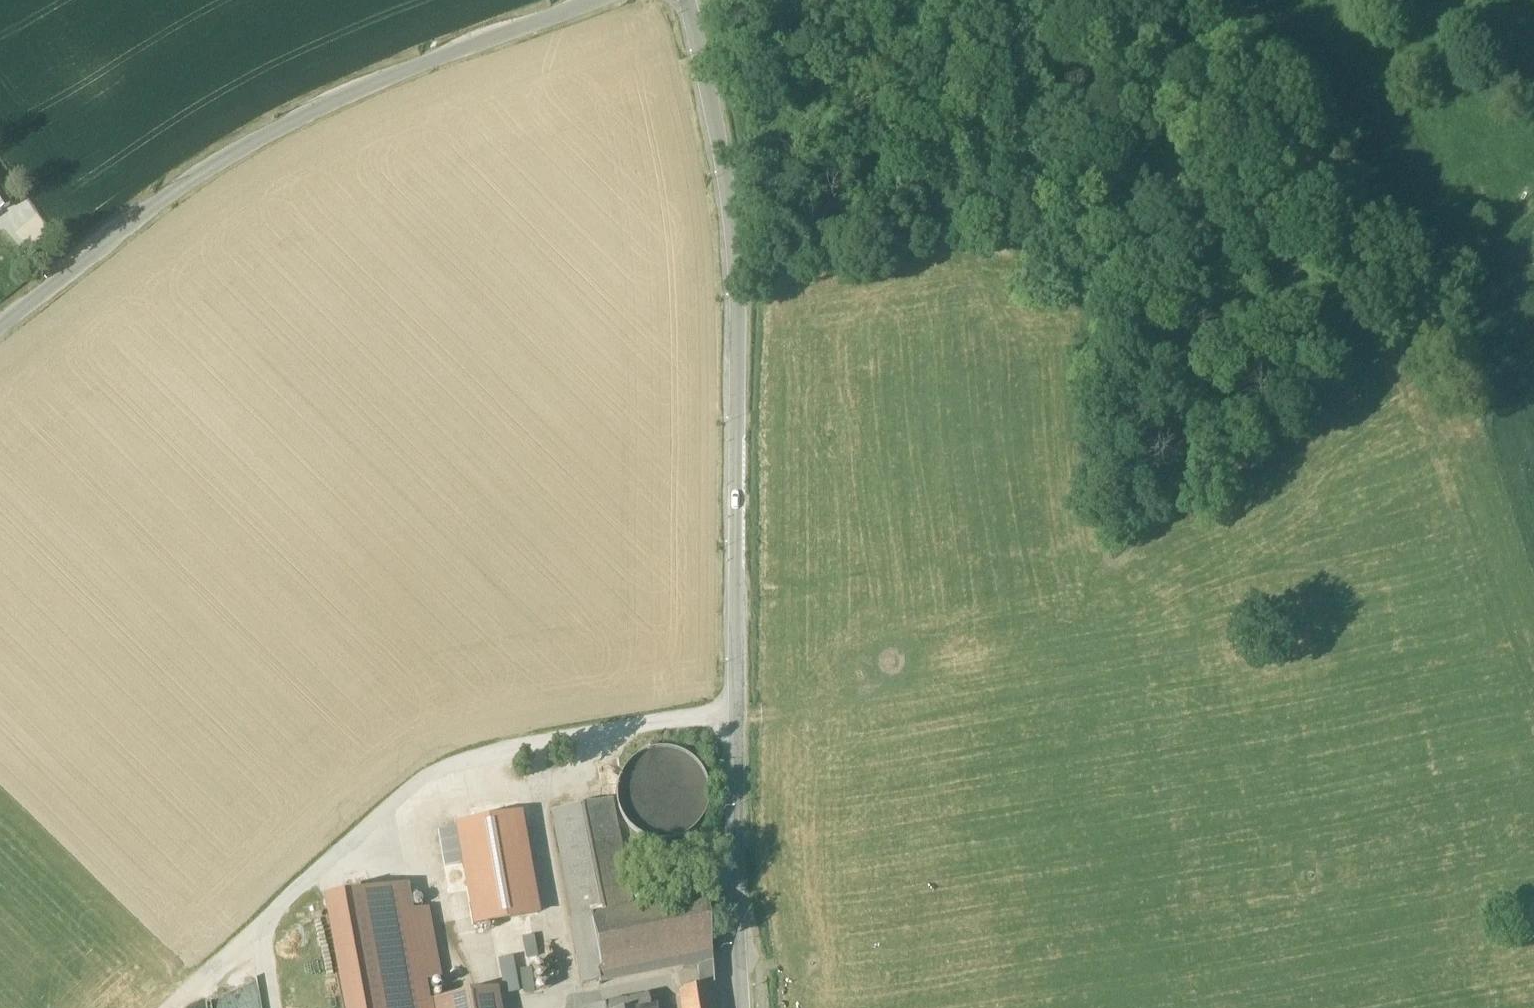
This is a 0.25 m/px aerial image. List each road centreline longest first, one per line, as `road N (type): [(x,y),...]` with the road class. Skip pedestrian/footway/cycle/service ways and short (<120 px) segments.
road 1 (tertiary): [(741,1007),(738,290),(722,158),(688,0)]
road 2 (unclassified): [(0,328),(185,183),(271,131),(600,0)]
road 3 (track): [(735,710),(470,756),(430,772),(174,1007)]

